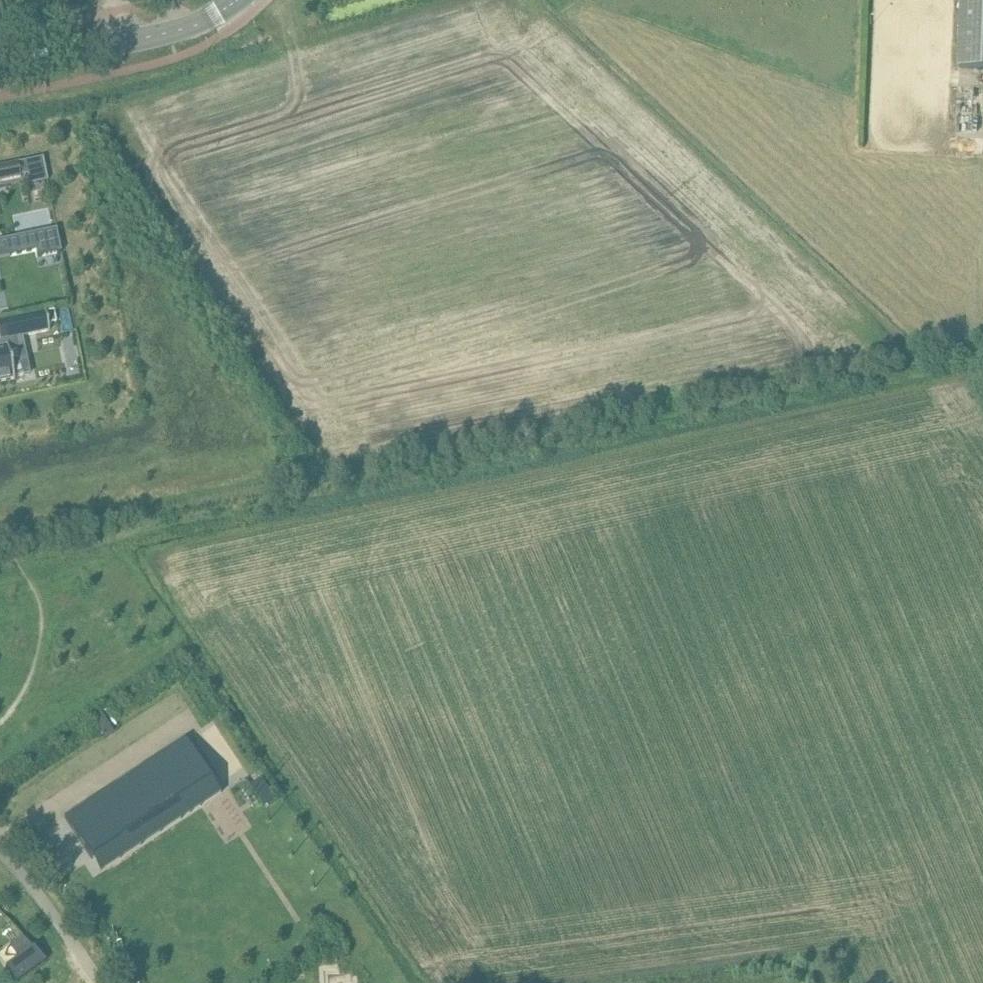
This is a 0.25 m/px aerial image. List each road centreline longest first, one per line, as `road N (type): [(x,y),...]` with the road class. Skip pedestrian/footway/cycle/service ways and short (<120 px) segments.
road 1 (tertiary): [(0,68),(181,30),(238,0)]

